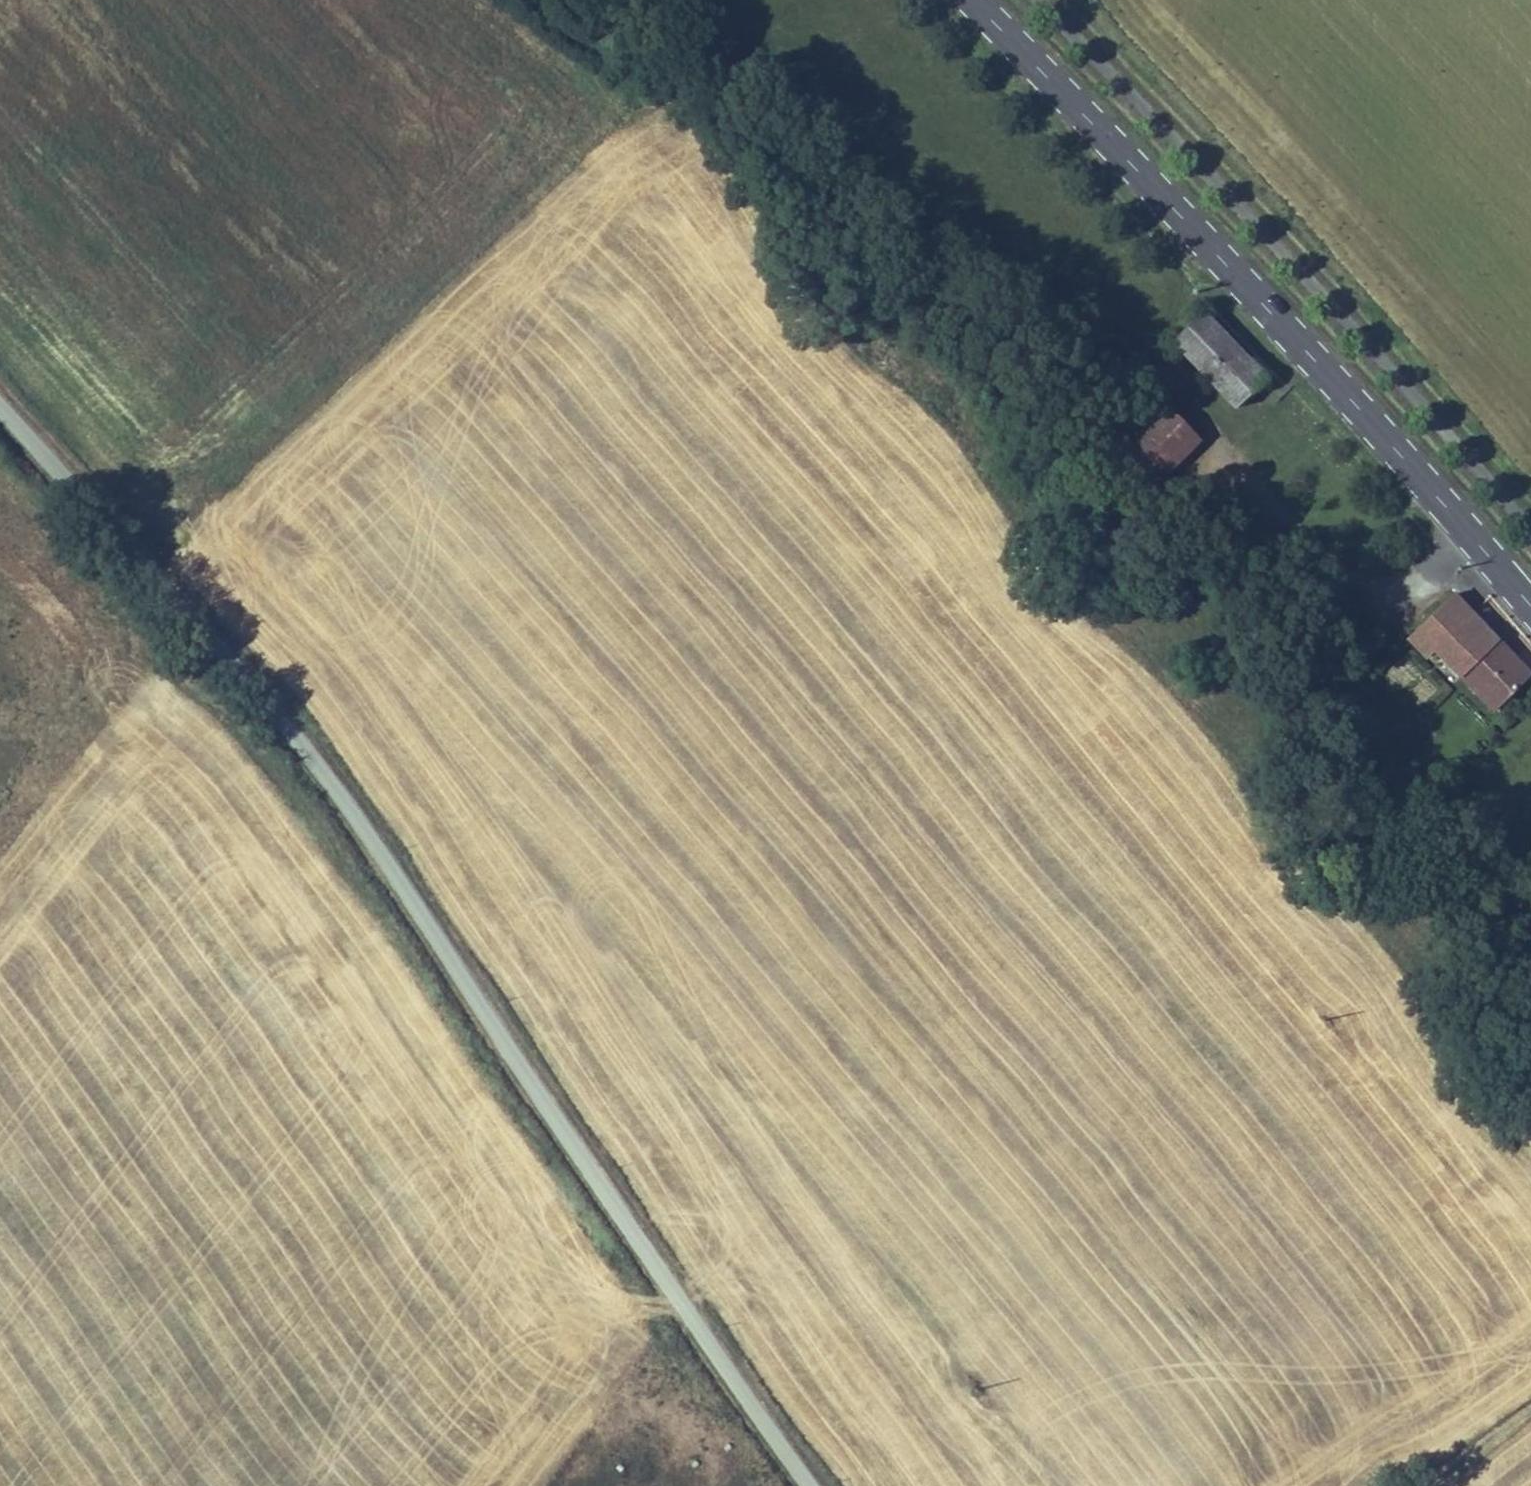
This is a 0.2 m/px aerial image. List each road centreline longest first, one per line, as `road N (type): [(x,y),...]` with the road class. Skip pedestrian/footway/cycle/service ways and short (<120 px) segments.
road 1 (unclassified): [(811,1485),(288,723),(0,406)]
road 2 (tertiary): [(1530,602),(1124,151),(976,0)]

